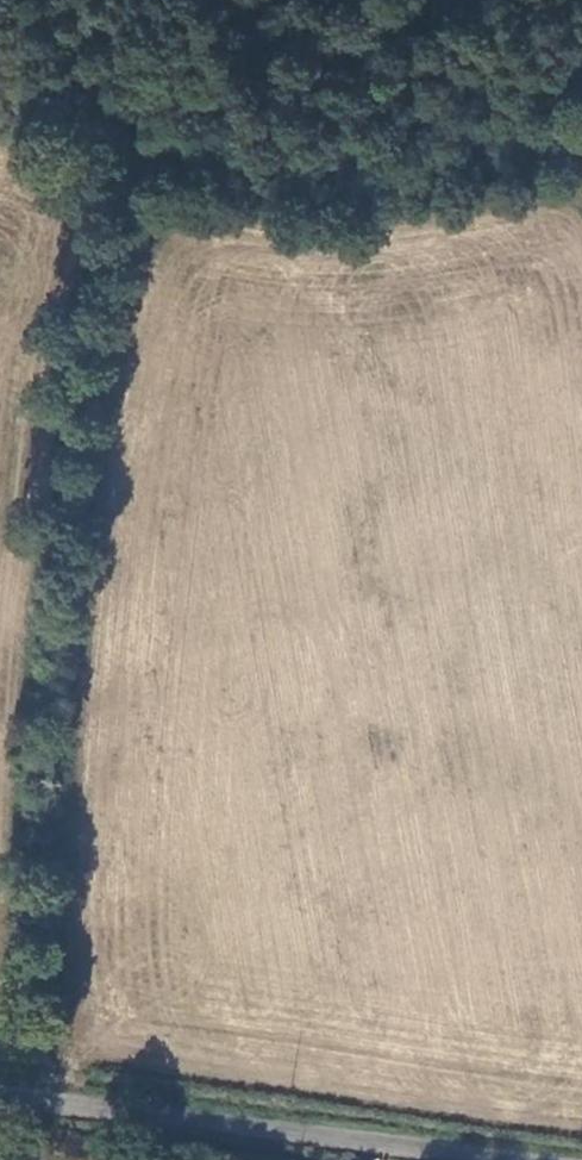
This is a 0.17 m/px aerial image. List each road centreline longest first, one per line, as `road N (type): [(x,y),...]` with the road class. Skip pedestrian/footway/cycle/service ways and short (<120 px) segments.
road 1 (unclassified): [(504,1159),(0,1097)]

